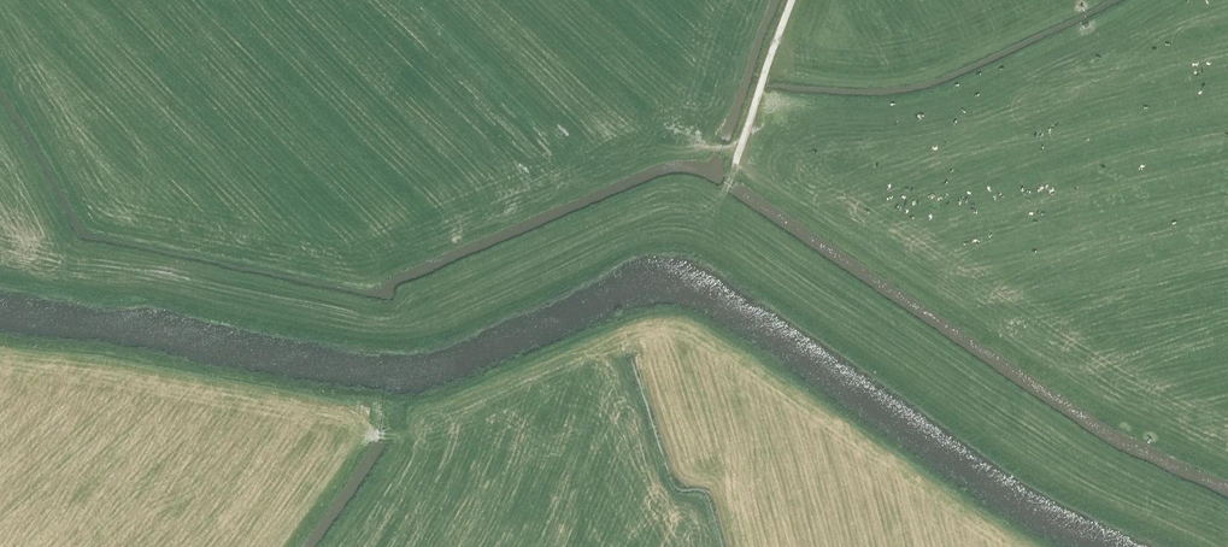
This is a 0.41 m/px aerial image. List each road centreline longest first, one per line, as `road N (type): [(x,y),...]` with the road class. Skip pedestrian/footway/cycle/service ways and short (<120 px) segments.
road 1 (track): [(791,0),(737,159)]

